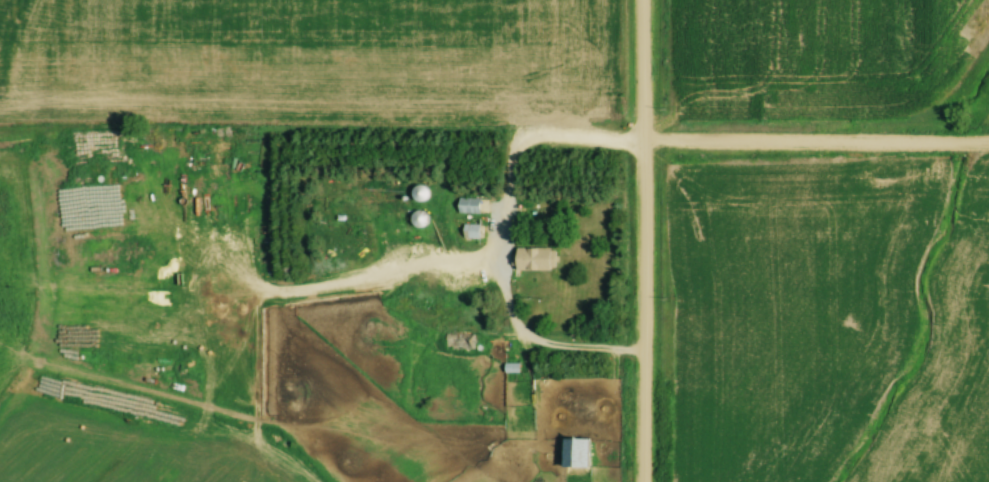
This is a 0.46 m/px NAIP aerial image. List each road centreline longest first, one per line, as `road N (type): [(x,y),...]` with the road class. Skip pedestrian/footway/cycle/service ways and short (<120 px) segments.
road 1 (residential): [(988,144),(518,144),(507,158),(494,261),(493,291),(505,319),(515,334),(550,349),(635,353)]
road 2 (residential): [(635,481),(633,0)]

